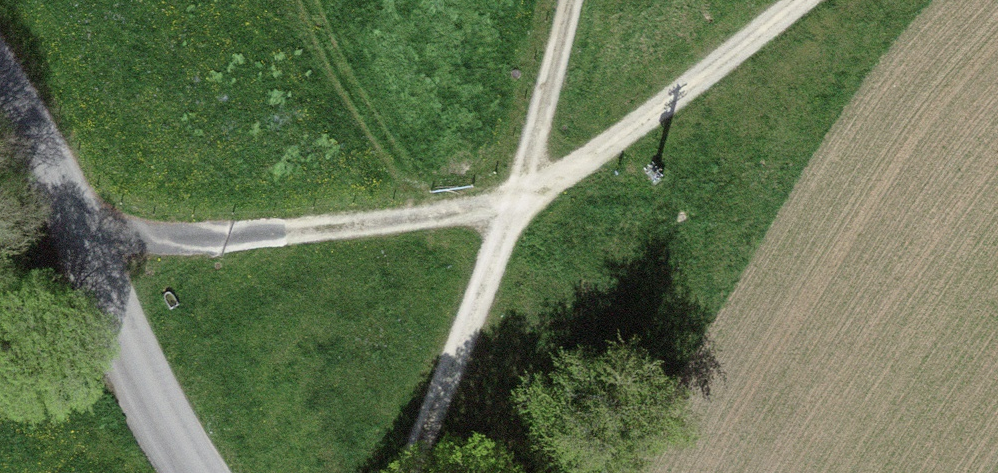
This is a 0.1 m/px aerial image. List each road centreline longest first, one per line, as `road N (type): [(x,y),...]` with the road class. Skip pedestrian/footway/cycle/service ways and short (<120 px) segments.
road 1 (track): [(801,0),(574,169),(516,197),(339,229),(208,240),(85,236)]
road 2 (track): [(408,472),(516,197),(570,0)]
road 3 (unclassified): [(0,69),(85,236),(131,361),(198,472)]

